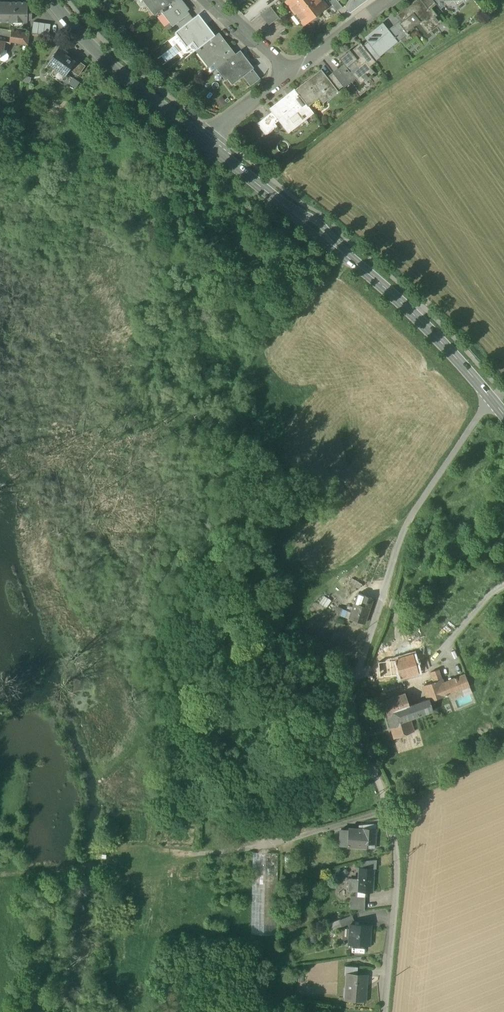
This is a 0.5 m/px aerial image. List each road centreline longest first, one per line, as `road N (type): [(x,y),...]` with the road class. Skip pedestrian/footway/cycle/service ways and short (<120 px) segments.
road 1 (residential): [(388,1011),(400,889),(397,821),(344,712),(346,690),(379,617),(408,517),(489,398)]
road 2 (tertiary): [(489,398),(387,290),(207,140)]
road 3 (track): [(408,517),(117,763)]
road 4 (tertiary): [(207,140),(72,26),(54,0)]
road 5 (residential): [(288,72),(387,0)]

